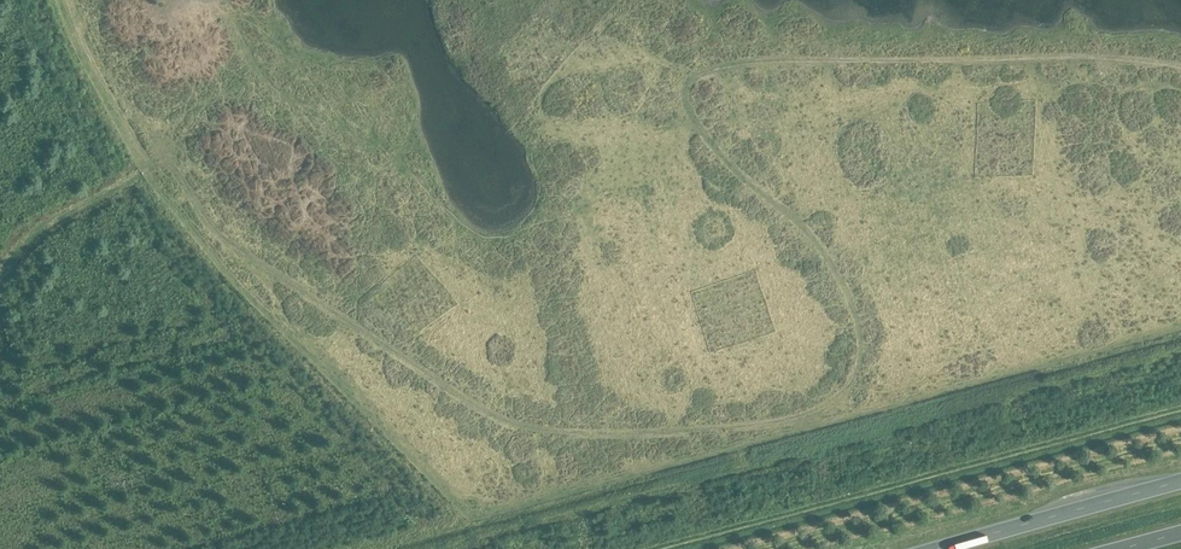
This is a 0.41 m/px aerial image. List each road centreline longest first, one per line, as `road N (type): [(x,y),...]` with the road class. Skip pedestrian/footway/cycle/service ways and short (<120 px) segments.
road 1 (trunk): [(1180,484),(948,548)]

